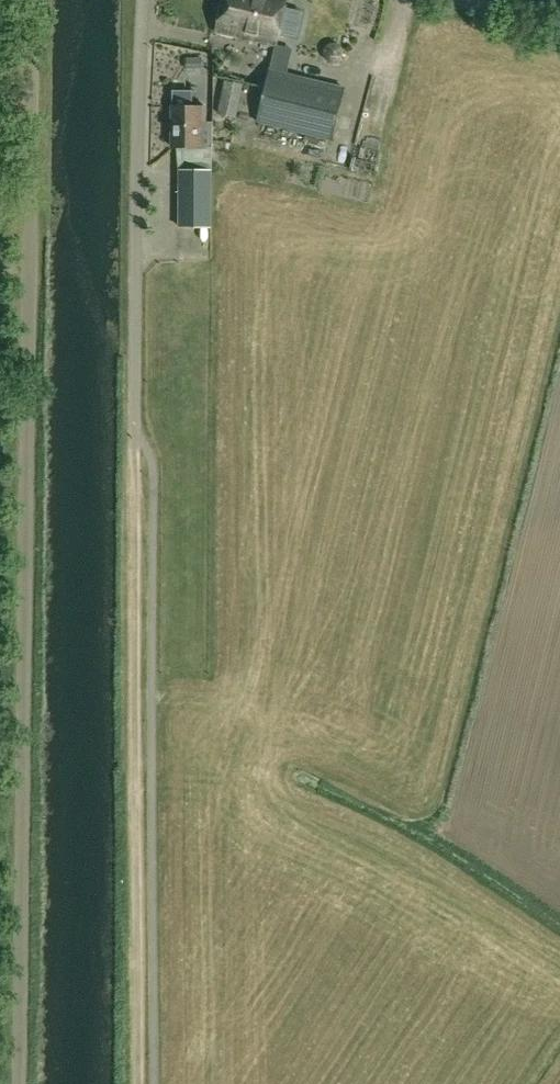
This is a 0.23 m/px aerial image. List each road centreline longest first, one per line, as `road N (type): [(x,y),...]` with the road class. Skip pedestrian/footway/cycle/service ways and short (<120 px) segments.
road 1 (unclassified): [(18,1083),(33,0)]
road 2 (track): [(128,1083),(135,430)]
road 3 (track): [(135,430),(147,0)]

